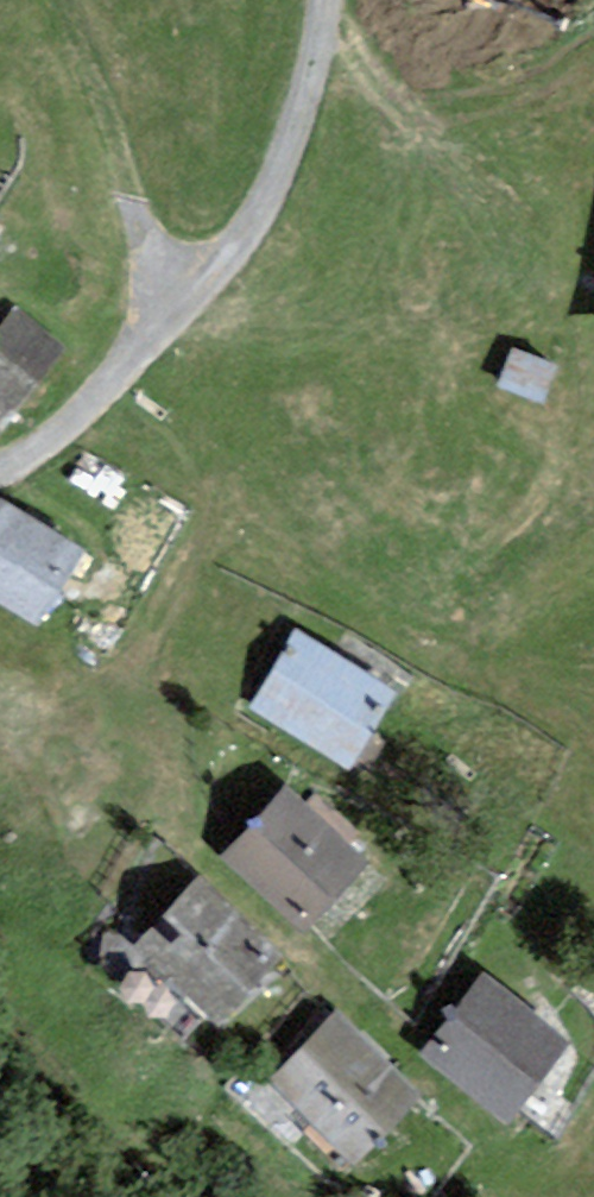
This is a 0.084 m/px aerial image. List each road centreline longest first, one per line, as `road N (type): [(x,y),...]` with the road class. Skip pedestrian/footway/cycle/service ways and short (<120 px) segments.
road 1 (unclassified): [(0,465),(29,452),(246,243),(304,112),(327,0)]
road 2 (track): [(161,330),(115,135),(53,0)]

